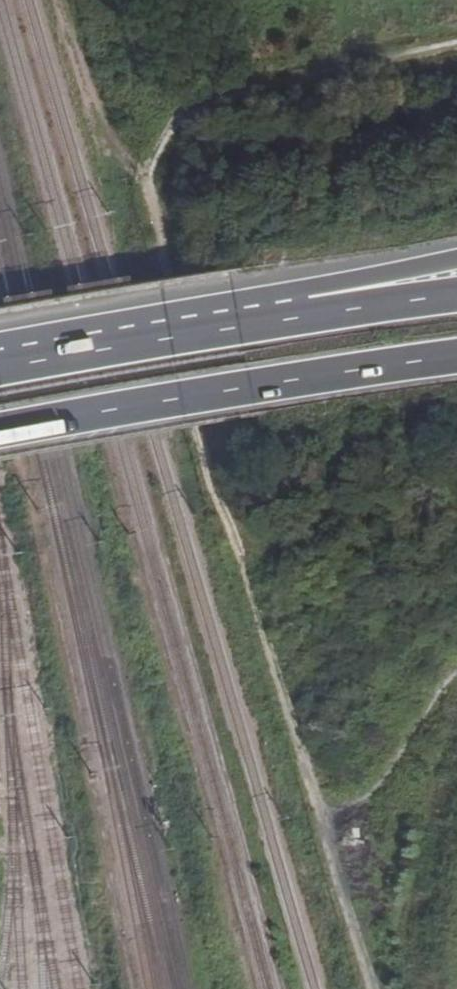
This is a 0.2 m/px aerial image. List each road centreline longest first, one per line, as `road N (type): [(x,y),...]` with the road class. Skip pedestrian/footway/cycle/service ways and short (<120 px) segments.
road 1 (trunk): [(0,430),(456,356)]
road 2 (track): [(234,548),(364,988)]
road 3 (trunk): [(259,319),(0,367)]
road 4 (track): [(456,668),(387,773),(317,830)]
road 5 (trunk): [(456,257),(316,288),(259,319)]
road 6 (trunk): [(456,295),(259,319)]

